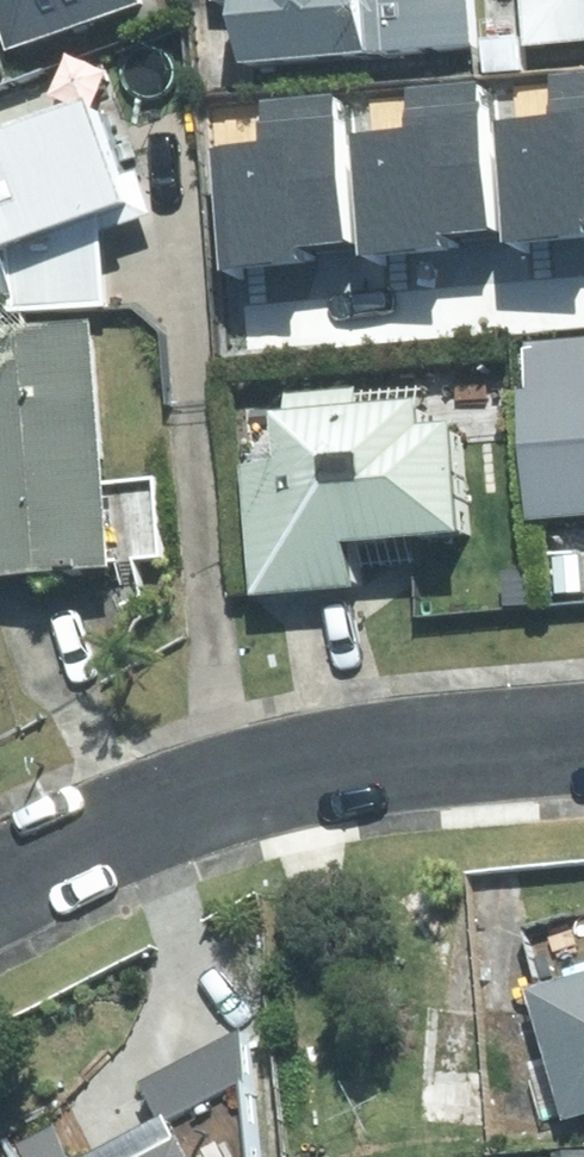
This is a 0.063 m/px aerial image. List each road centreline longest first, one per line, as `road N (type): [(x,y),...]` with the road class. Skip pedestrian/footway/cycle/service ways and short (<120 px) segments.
road 1 (residential): [(0,872),(191,794),(350,757),(583,735)]

